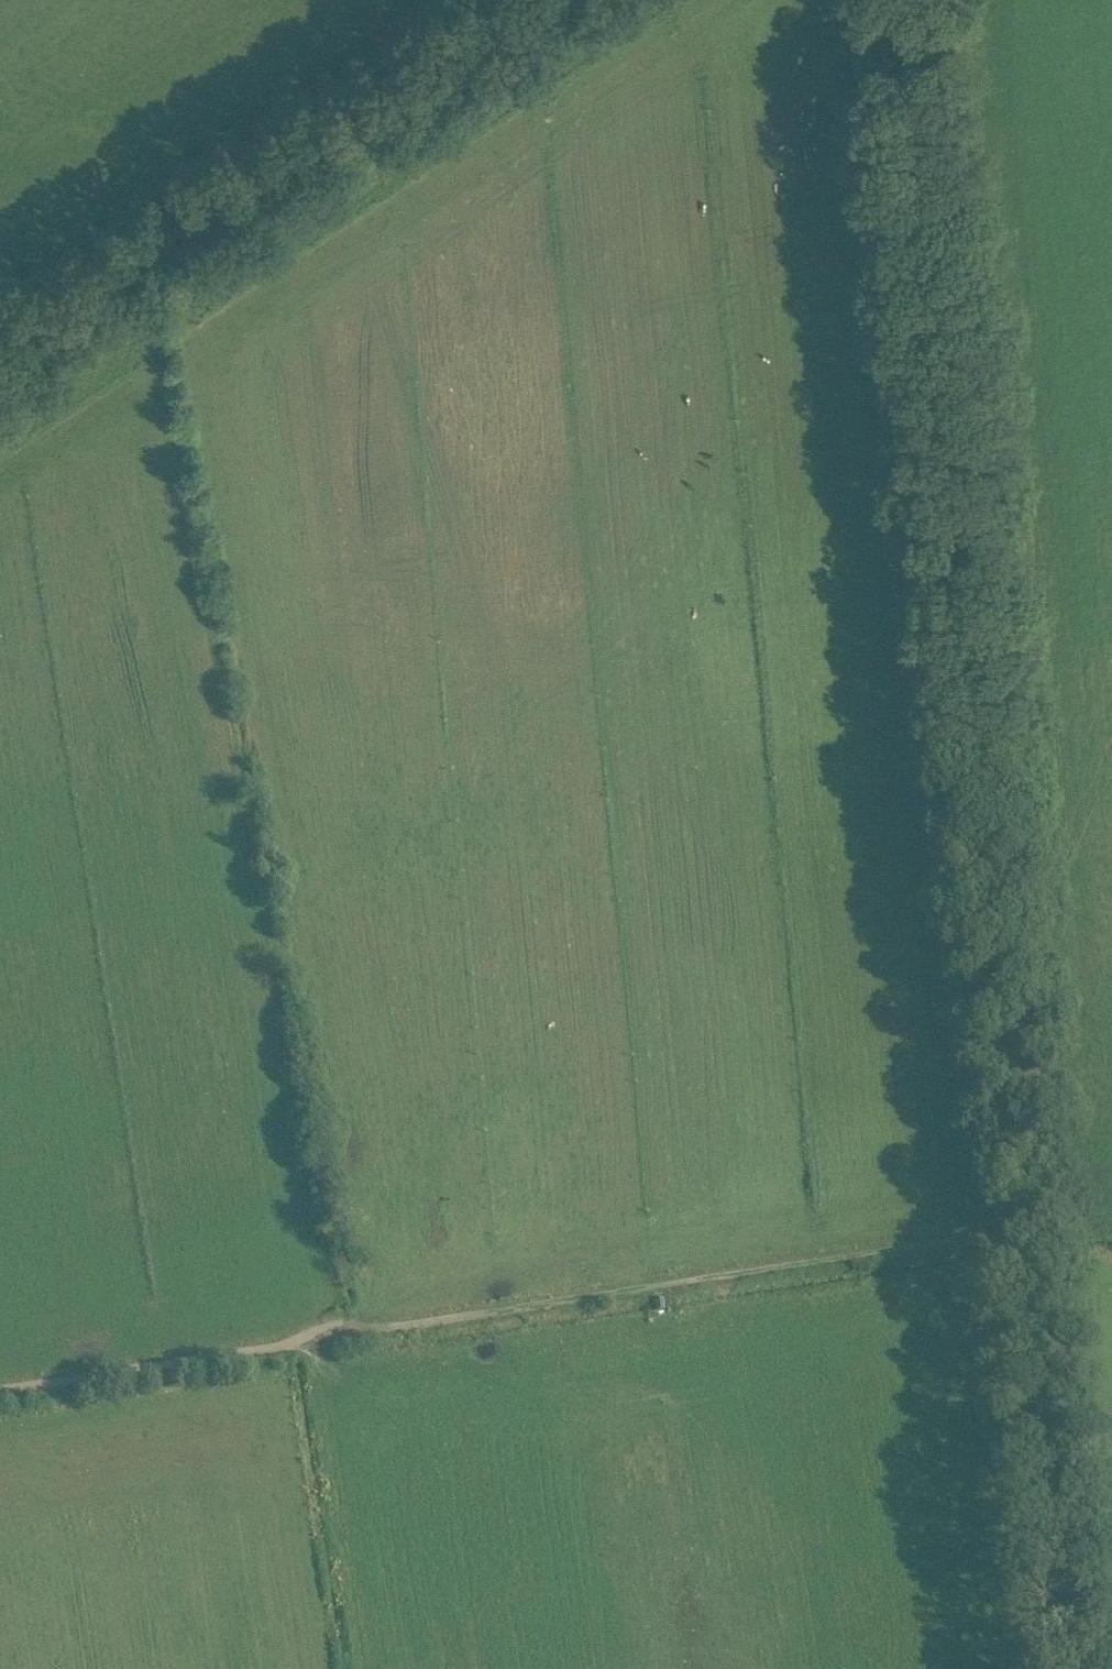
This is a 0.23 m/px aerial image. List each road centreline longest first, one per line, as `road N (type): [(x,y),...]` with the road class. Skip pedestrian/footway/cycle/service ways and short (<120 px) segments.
road 1 (track): [(898,0),(1068,1668)]
road 2 (track): [(0,356),(539,0)]

